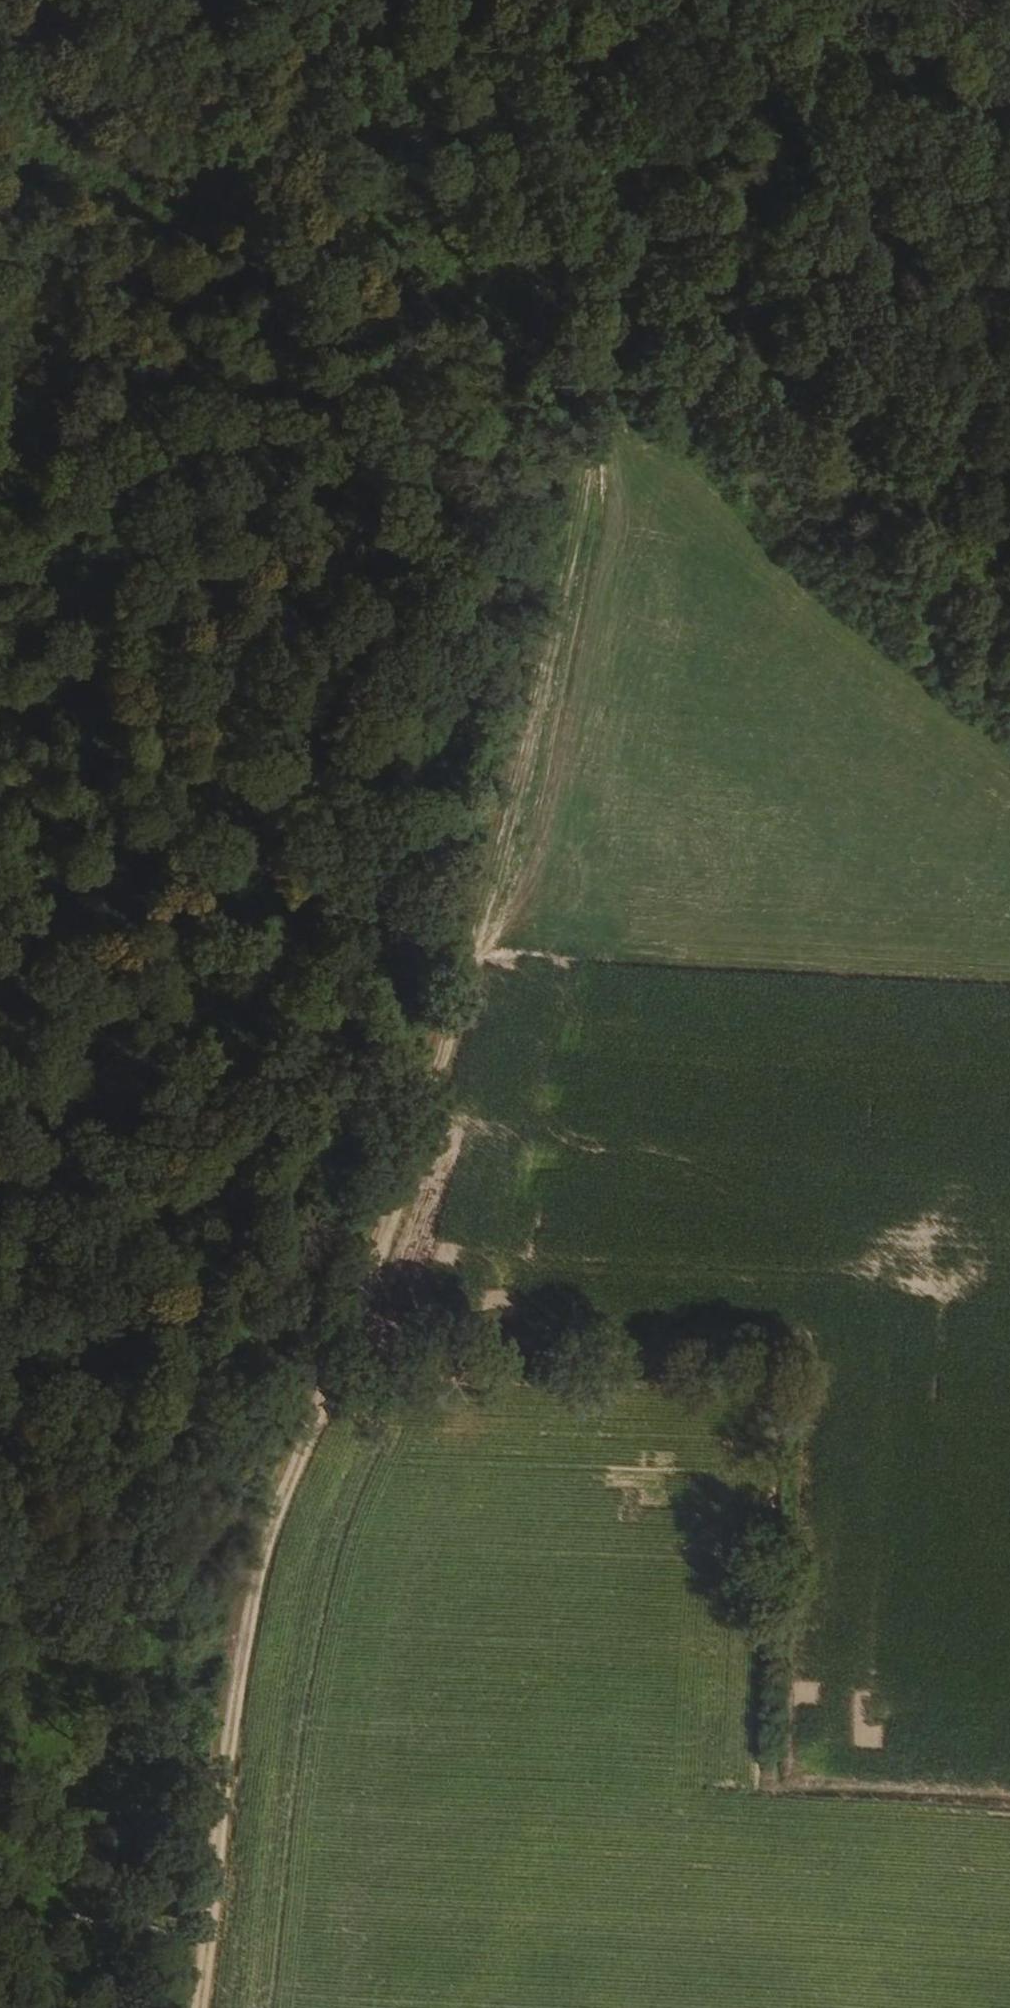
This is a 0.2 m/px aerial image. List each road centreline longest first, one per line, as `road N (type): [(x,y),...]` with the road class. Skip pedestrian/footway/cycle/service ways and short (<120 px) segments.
road 1 (track): [(629,0),(604,325),(607,542),(512,923),(420,1180),(254,1598),(194,2007)]
road 2 (track): [(286,1518),(0,1421)]

